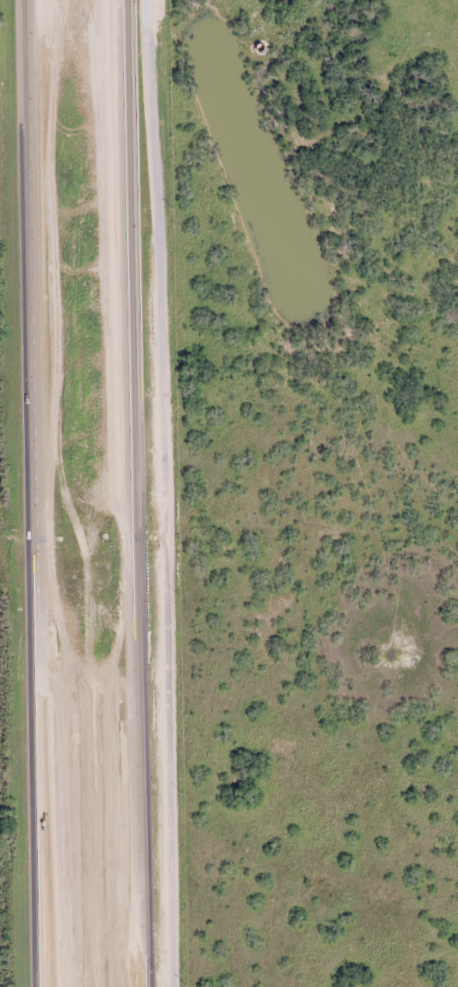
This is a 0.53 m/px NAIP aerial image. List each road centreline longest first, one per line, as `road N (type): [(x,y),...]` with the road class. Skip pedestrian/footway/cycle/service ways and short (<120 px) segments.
road 1 (trunk): [(147,986),(136,470),(113,0)]
road 2 (trunk): [(35,0),(45,986)]

